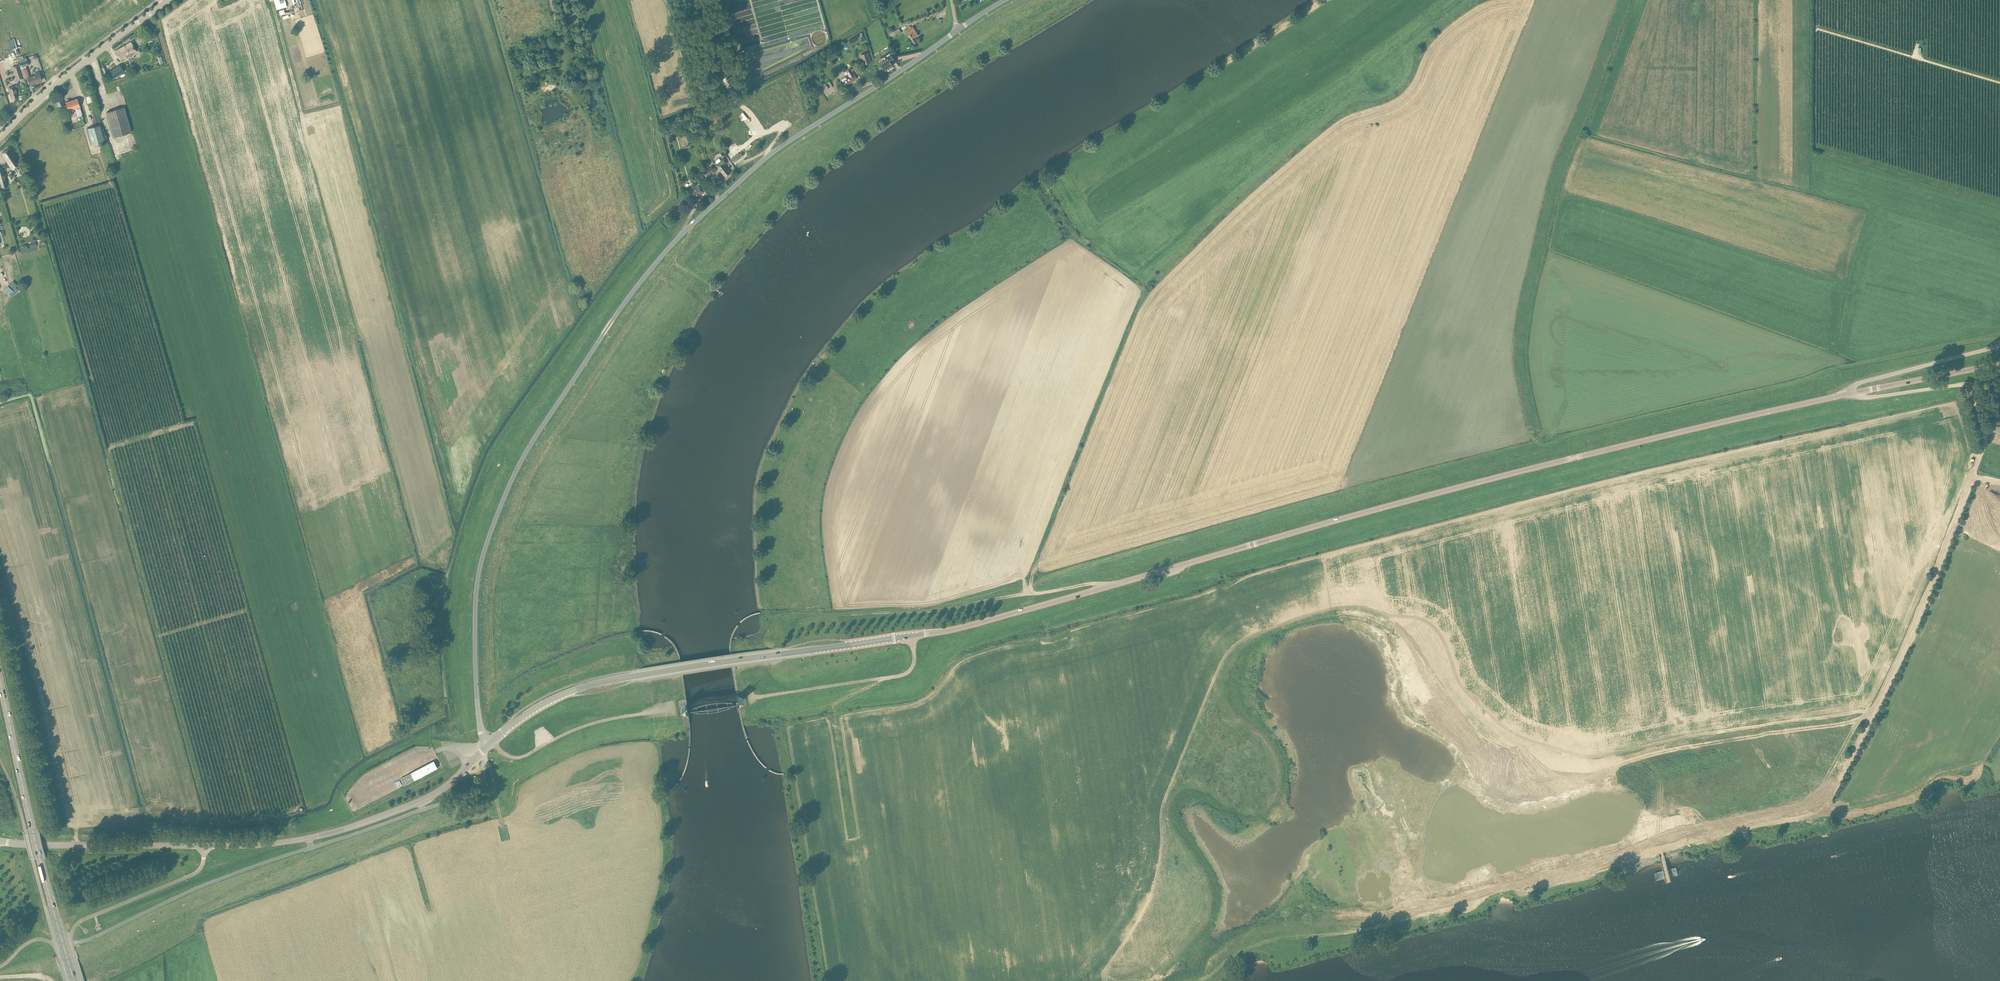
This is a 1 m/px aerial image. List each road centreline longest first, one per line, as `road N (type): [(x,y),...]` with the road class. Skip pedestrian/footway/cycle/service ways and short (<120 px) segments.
road 1 (secondary): [(492,742),(540,706),(585,687),(952,630),(1483,481),(1846,394)]
road 2 (unclassified): [(492,742),(478,718),(480,568),(509,487),(549,416),(634,290),(689,227),(779,148),(957,31)]
road 3 (unclassified): [(1832,798),(1946,552),(1983,429),(1969,384),(1846,394)]
road 4 (secondary): [(204,846),(289,841),(375,819),(430,798),(492,742)]
road 5 (primary): [(74,980),(0,682)]
road 6 (tertiary): [(0,138),(59,82),(169,0)]
road 7 (unclassified): [(82,980),(71,942),(77,924),(195,873),(204,846)]
road 8 (track): [(912,635),(915,663),(905,675),(755,699)]
road 9 (track): [(492,742),(518,757),(611,720),(674,710)]
road 10 (unclassified): [(1999,347),(1863,382),(1846,394)]
road 11 (track): [(1103,588),(947,610)]
road 12 (secondary): [(1846,394),(1999,365)]
road 13 (track): [(833,706),(856,859)]
road 14 (secondary): [(64,845),(204,846)]

